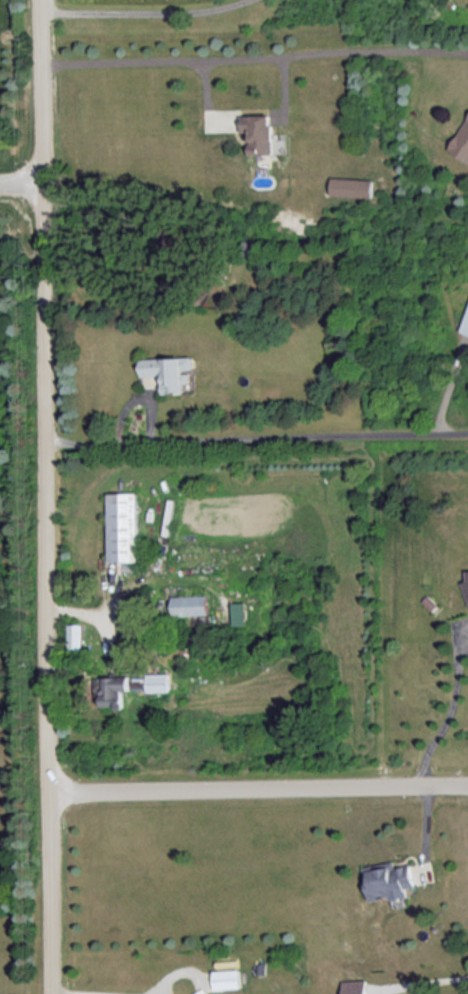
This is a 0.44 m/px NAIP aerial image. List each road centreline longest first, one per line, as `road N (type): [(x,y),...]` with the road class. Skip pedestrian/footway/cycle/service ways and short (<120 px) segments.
road 1 (residential): [(42,0),(53,993)]
road 2 (residential): [(51,791),(467,783)]

